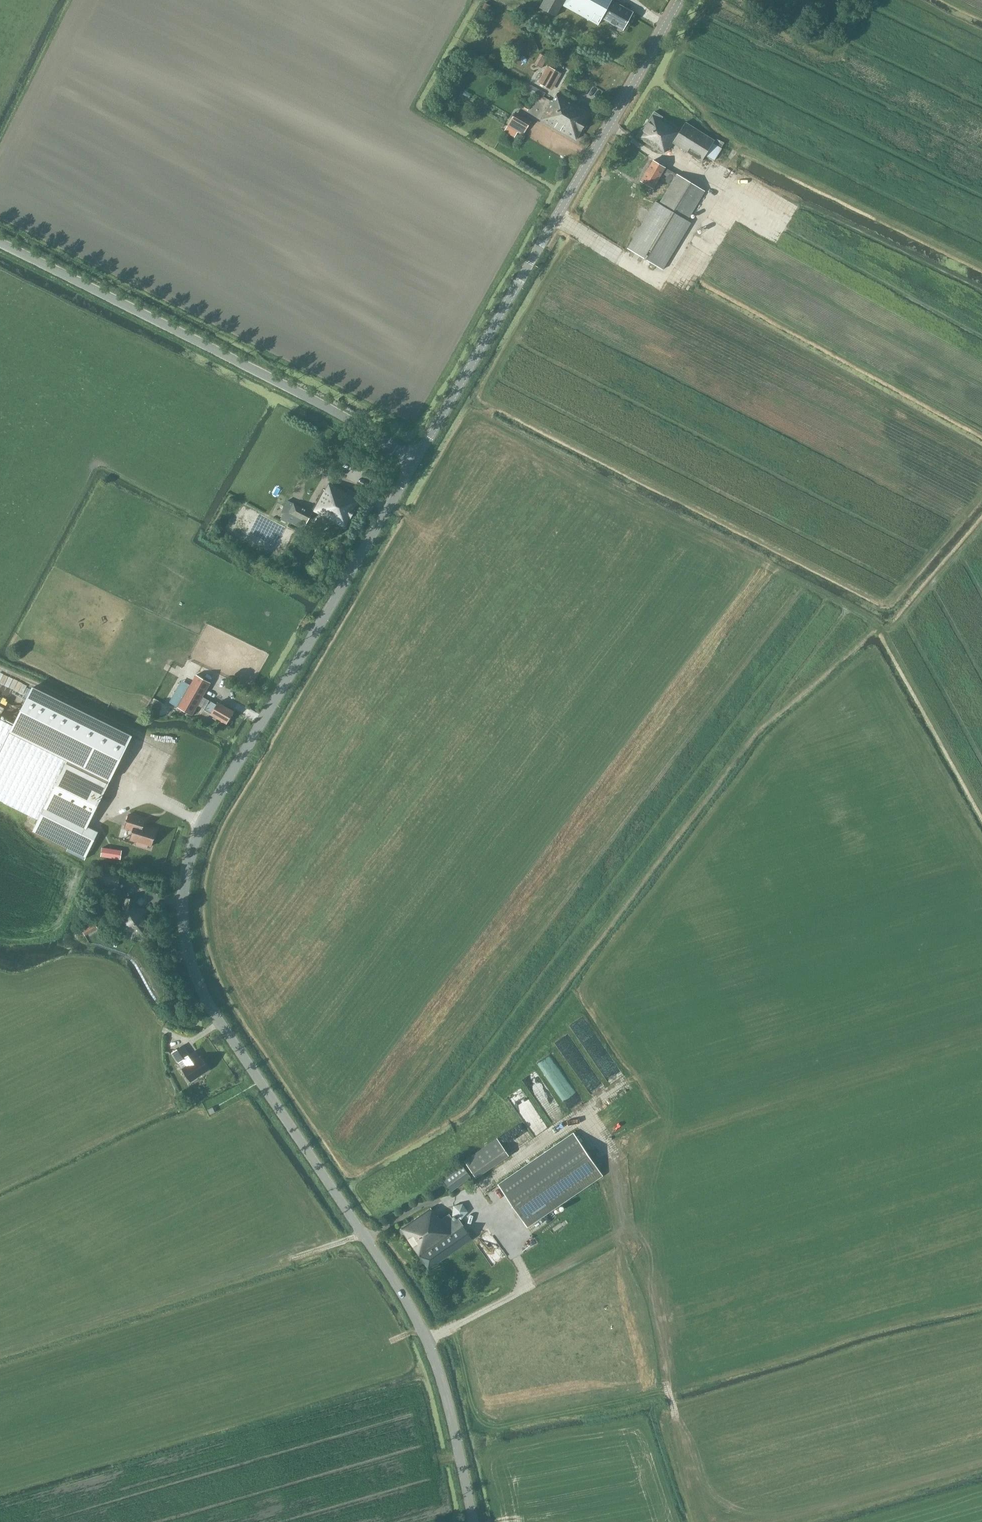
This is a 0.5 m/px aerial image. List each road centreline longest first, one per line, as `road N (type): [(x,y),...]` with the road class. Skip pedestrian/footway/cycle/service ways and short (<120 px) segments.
road 1 (tertiary): [(475,1521),(441,1367),(416,1313),(218,1017),(195,968),(183,908),(204,823),(417,458)]
road 2 (tertiary): [(417,458),(680,0)]
road 3 (unclassified): [(417,458),(0,244)]
road 4 (track): [(981,1330),(673,1410)]
road 5 (track): [(676,1420),(641,1273),(620,1238),(532,1285)]
road 6 (track): [(576,1120),(472,1190),(421,1204),(366,1238)]
road 7 (track): [(620,1238),(609,1152),(576,1120),(624,1084)]

